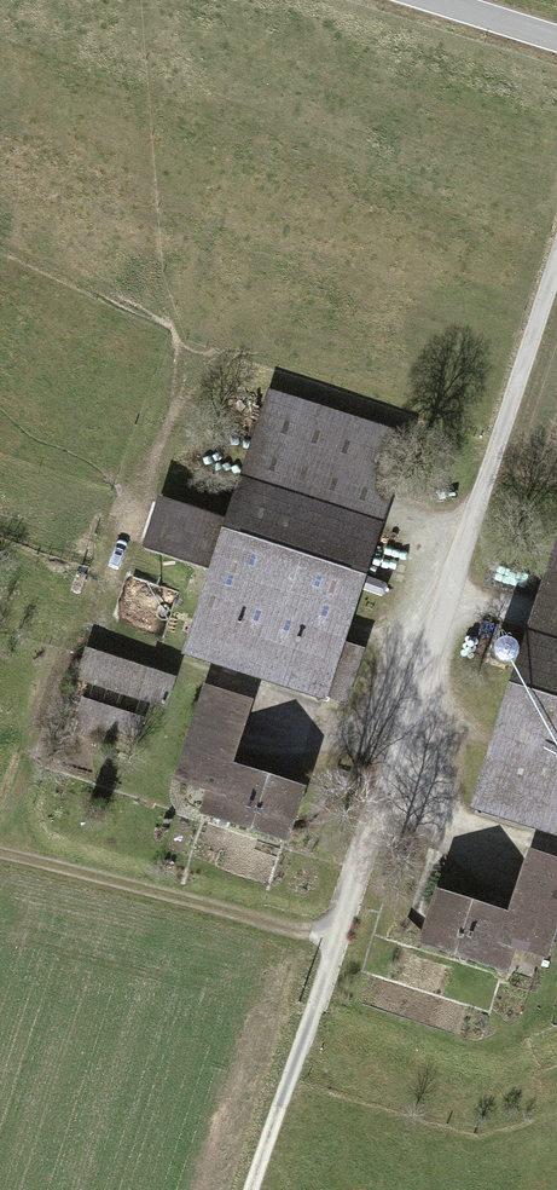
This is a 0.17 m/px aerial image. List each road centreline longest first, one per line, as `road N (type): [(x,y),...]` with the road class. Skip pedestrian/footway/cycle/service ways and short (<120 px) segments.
road 1 (track): [(249,1189),(556,257)]
road 2 (track): [(0,851),(337,936)]
road 3 (tertiary): [(437,0),(556,37)]

